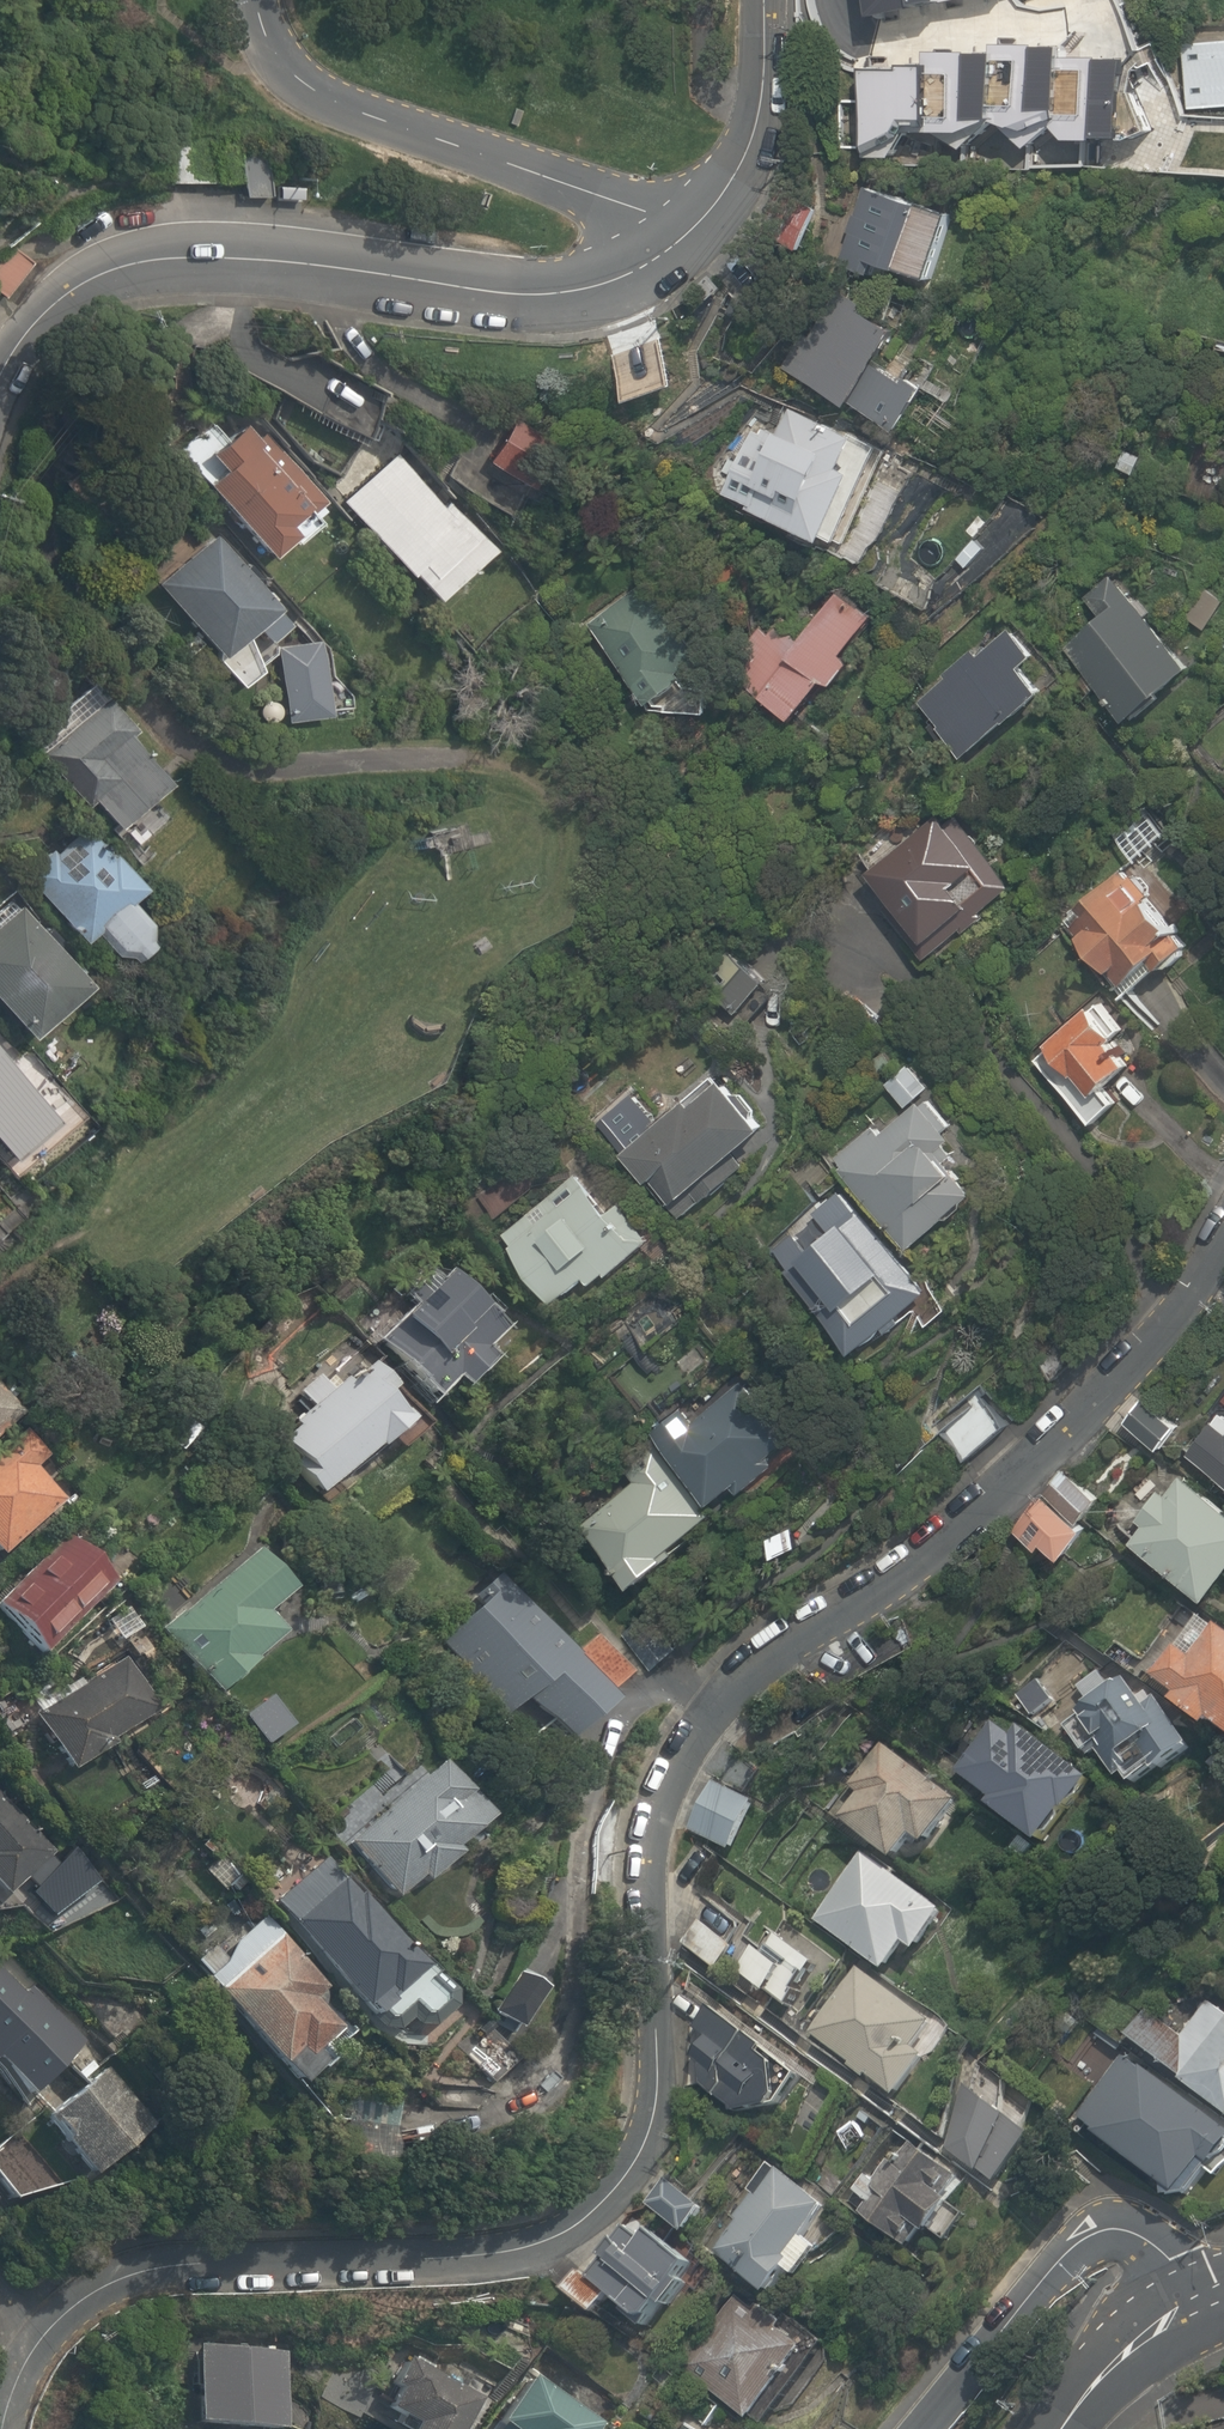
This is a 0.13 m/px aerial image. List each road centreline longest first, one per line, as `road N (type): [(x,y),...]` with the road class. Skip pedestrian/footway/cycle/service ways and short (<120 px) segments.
road 1 (residential): [(1223,1234),(1138,1355),(1016,1482),(793,1637),(684,1743),(652,1819),(643,1881),(654,2021),(647,2123),(593,2204),(552,2232),(472,2250),(230,2262),(109,2277),(51,2330)]
road 2 (residential): [(0,373),(36,317),(68,290),(146,256),(200,252),(559,289),(626,272),(675,242)]
road 3 (unclassified): [(675,242),(634,205),(338,101),(287,64),(257,0)]
road 4 (residential): [(921,2428),(1081,2252),(1109,2239),(1140,2253),(1169,2313)]
road 5 (residential): [(675,242),(740,166),(757,115),(760,0)]
road 6 (tertiary): [(1169,2313),(1100,2368),(1055,2428)]

